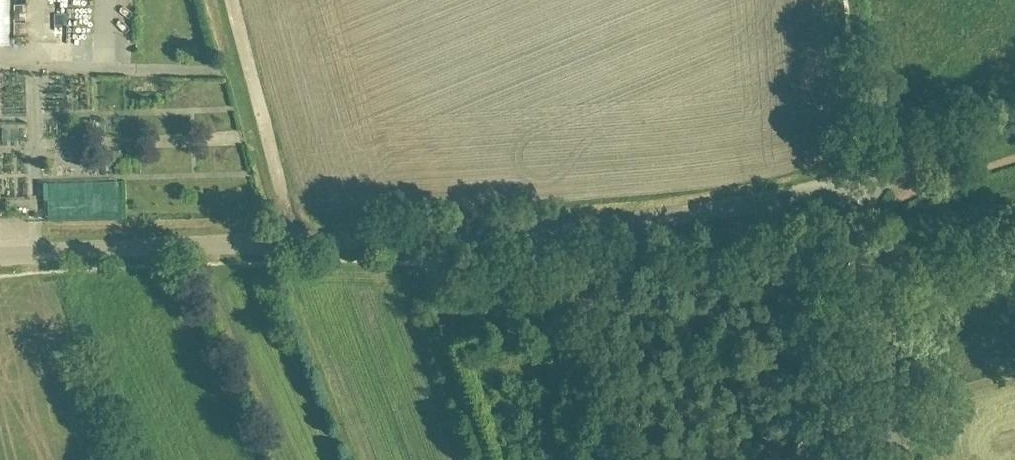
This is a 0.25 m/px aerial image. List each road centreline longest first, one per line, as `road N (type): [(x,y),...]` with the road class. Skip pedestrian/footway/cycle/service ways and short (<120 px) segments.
road 1 (residential): [(290,241),(399,239),(658,213),(863,176)]
road 2 (residential): [(0,257),(290,241)]
road 3 (residential): [(898,459),(863,176)]
road 4 (residential): [(290,241),(231,0)]
road 5 (residential): [(863,176),(1014,127)]

